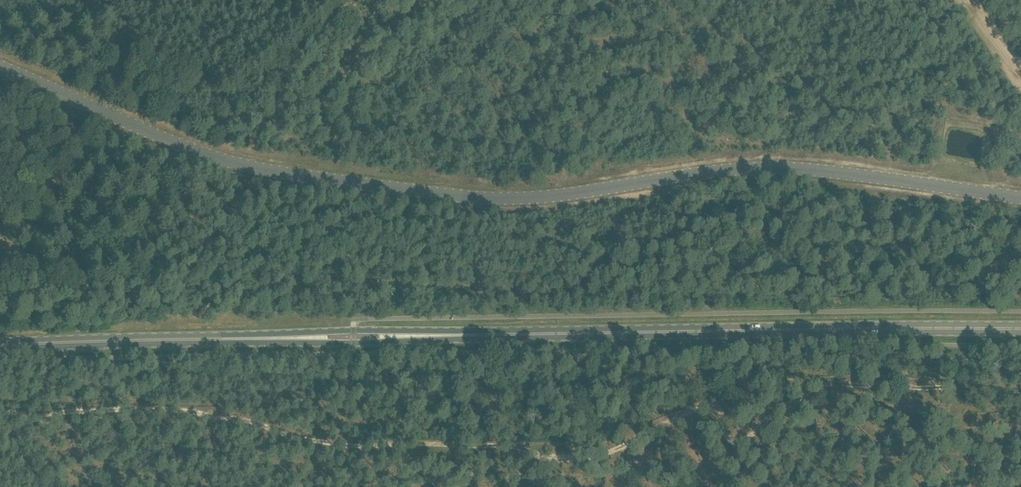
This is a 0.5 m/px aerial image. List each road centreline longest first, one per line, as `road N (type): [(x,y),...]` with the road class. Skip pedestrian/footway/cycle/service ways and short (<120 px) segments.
road 1 (track): [(1020,394),(898,379),(788,403),(722,438),(633,443),(293,440),(198,411),(0,411)]
road 2 (primary): [(0,345),(1020,328)]

